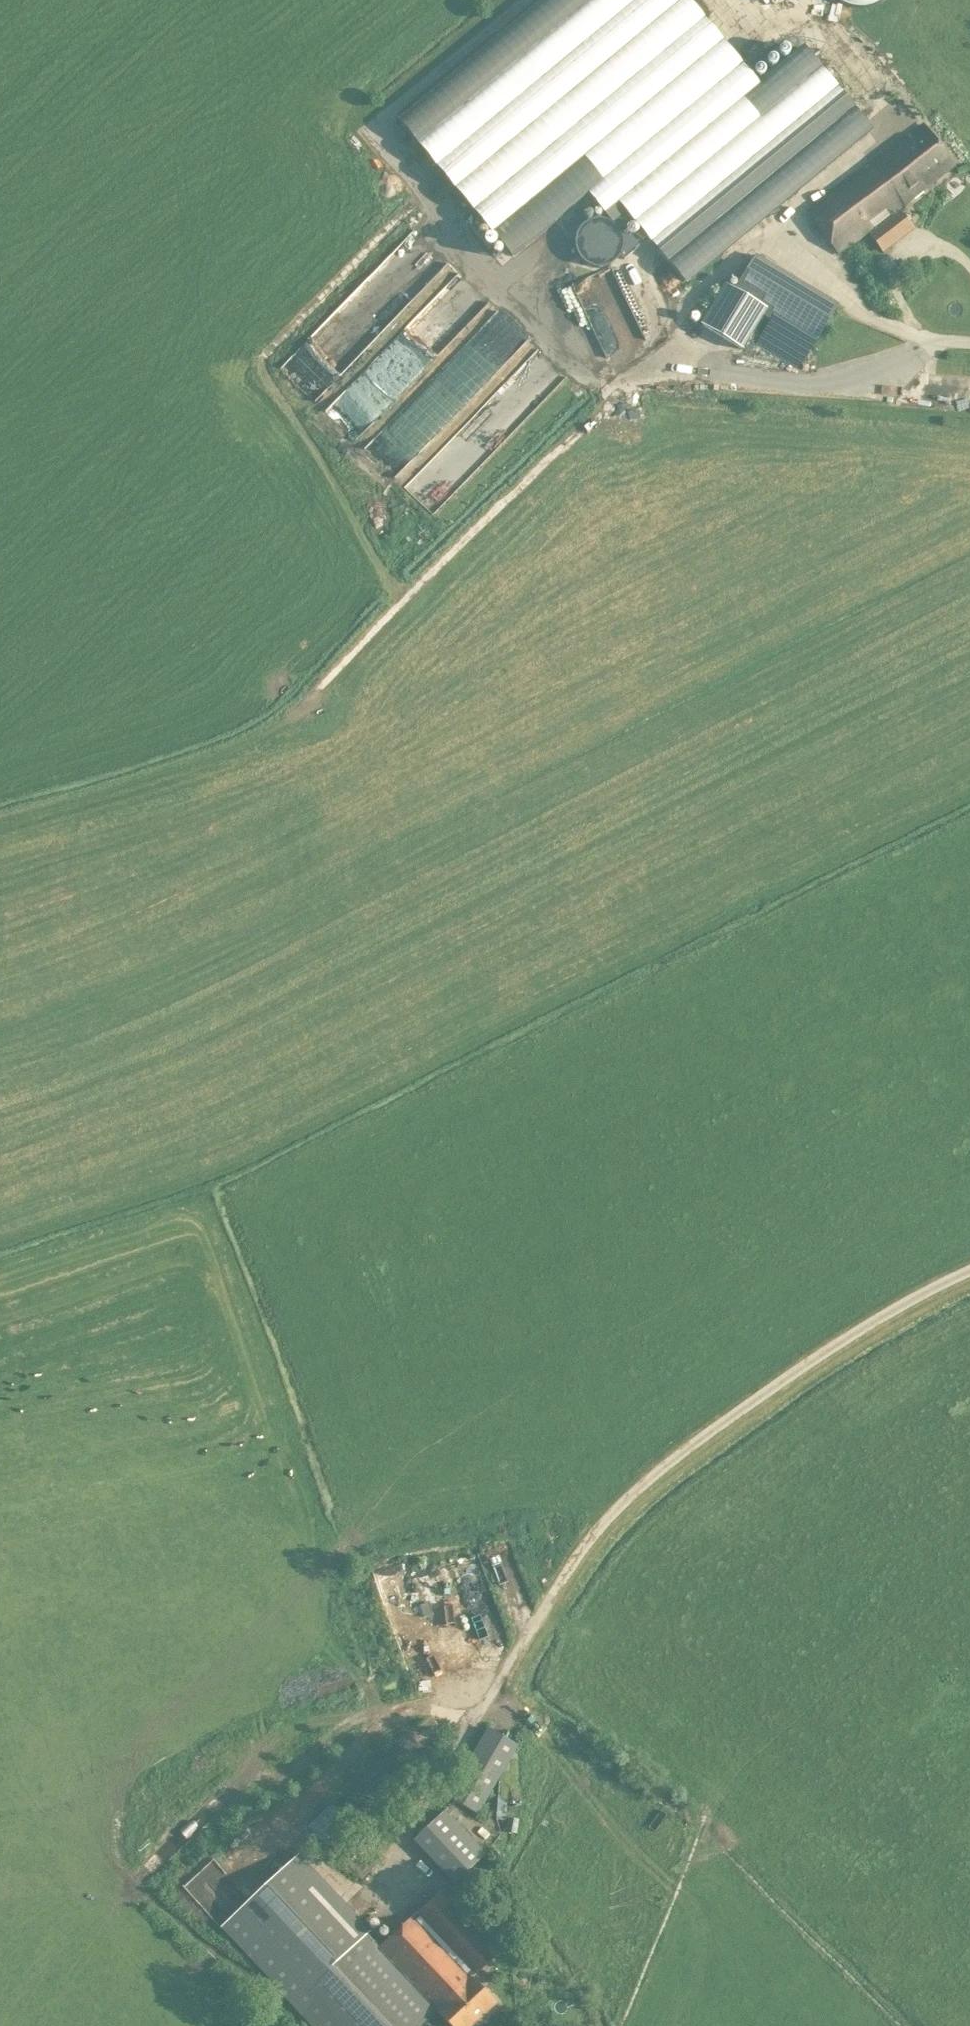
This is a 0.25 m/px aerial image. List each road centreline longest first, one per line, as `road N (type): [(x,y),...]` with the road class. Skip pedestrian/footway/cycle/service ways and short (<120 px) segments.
road 1 (unclassified): [(531,1620),(606,1512),(674,1448),(858,1324),(969,1264)]

